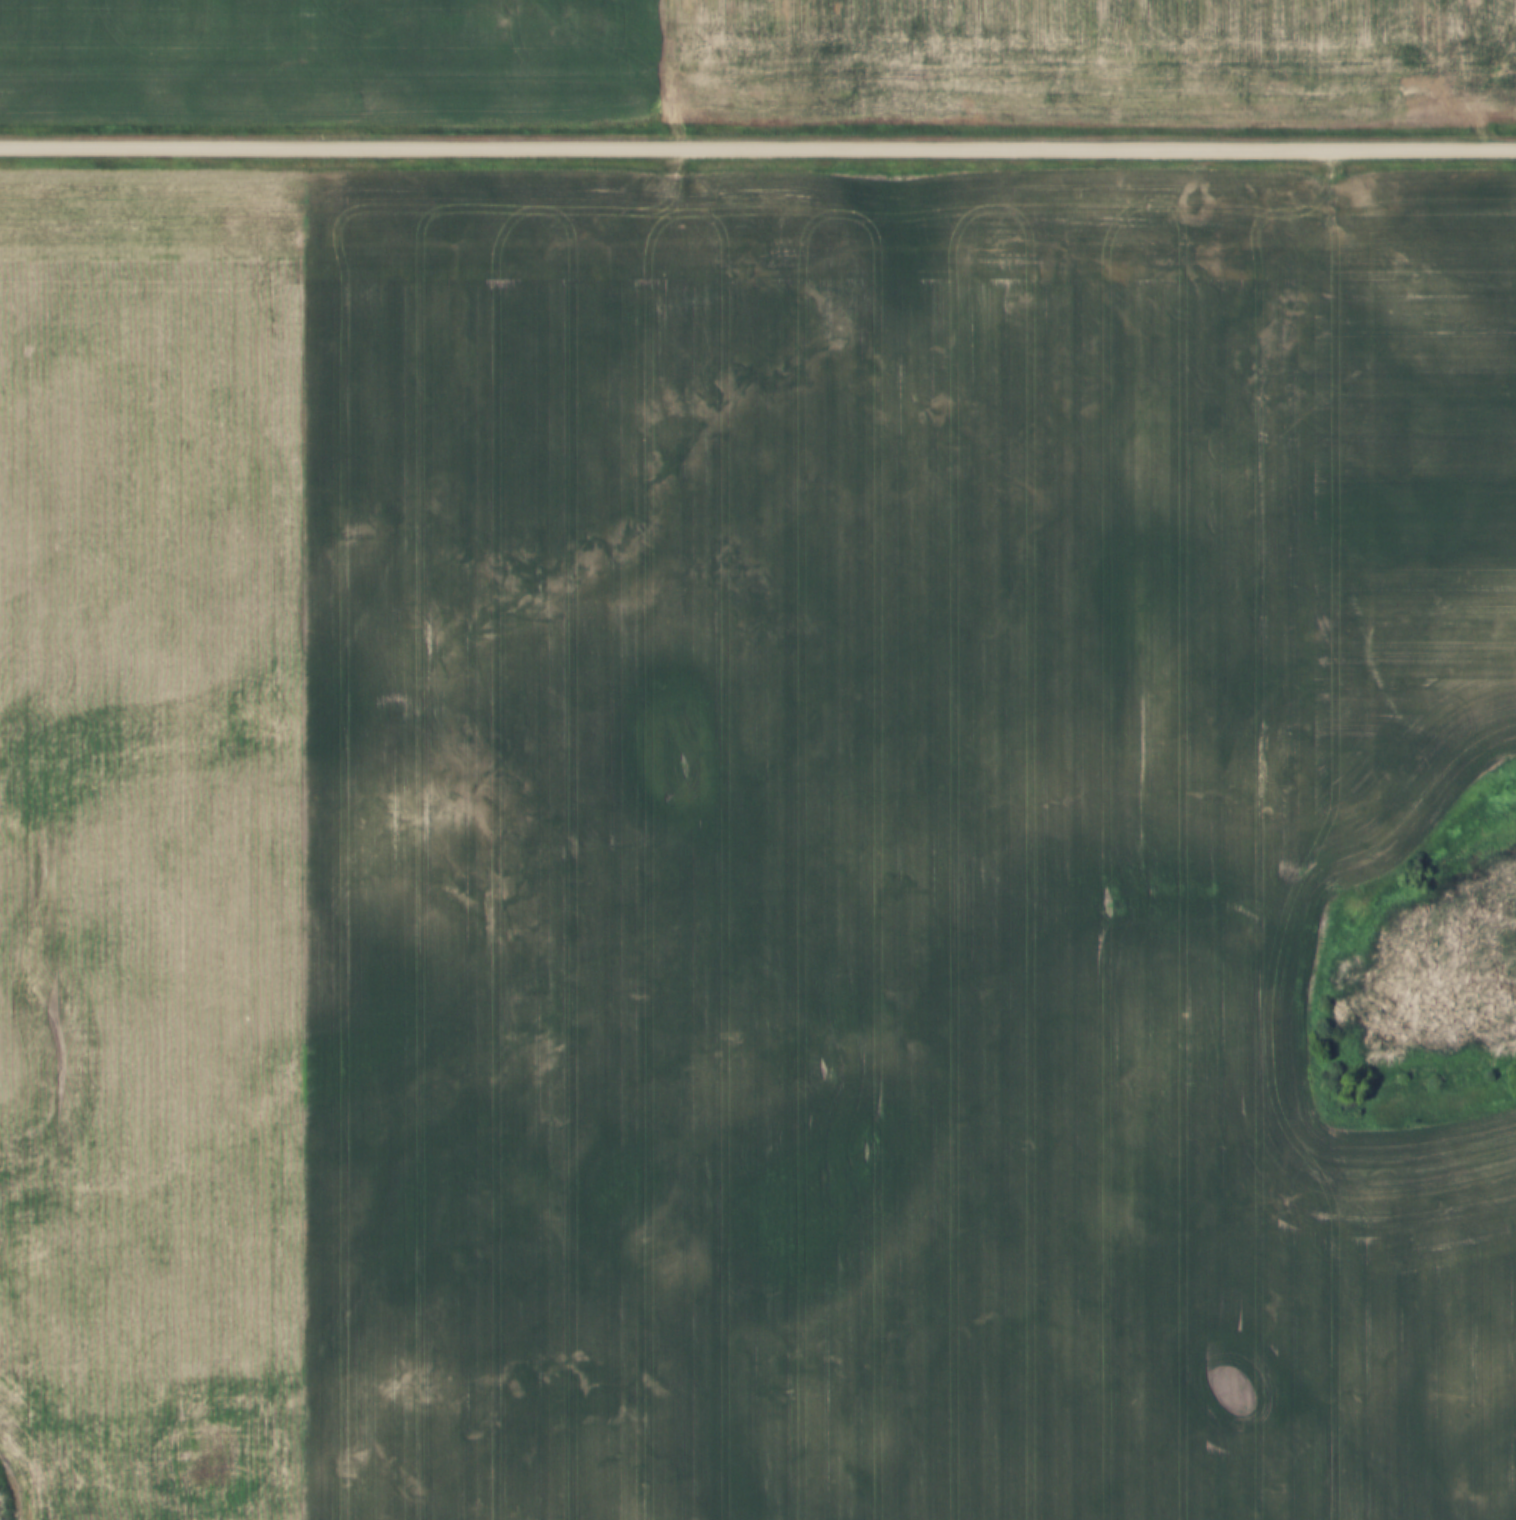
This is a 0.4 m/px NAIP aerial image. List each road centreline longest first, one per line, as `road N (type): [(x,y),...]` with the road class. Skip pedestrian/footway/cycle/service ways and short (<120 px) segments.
road 1 (residential): [(1515,144),(0,141)]

